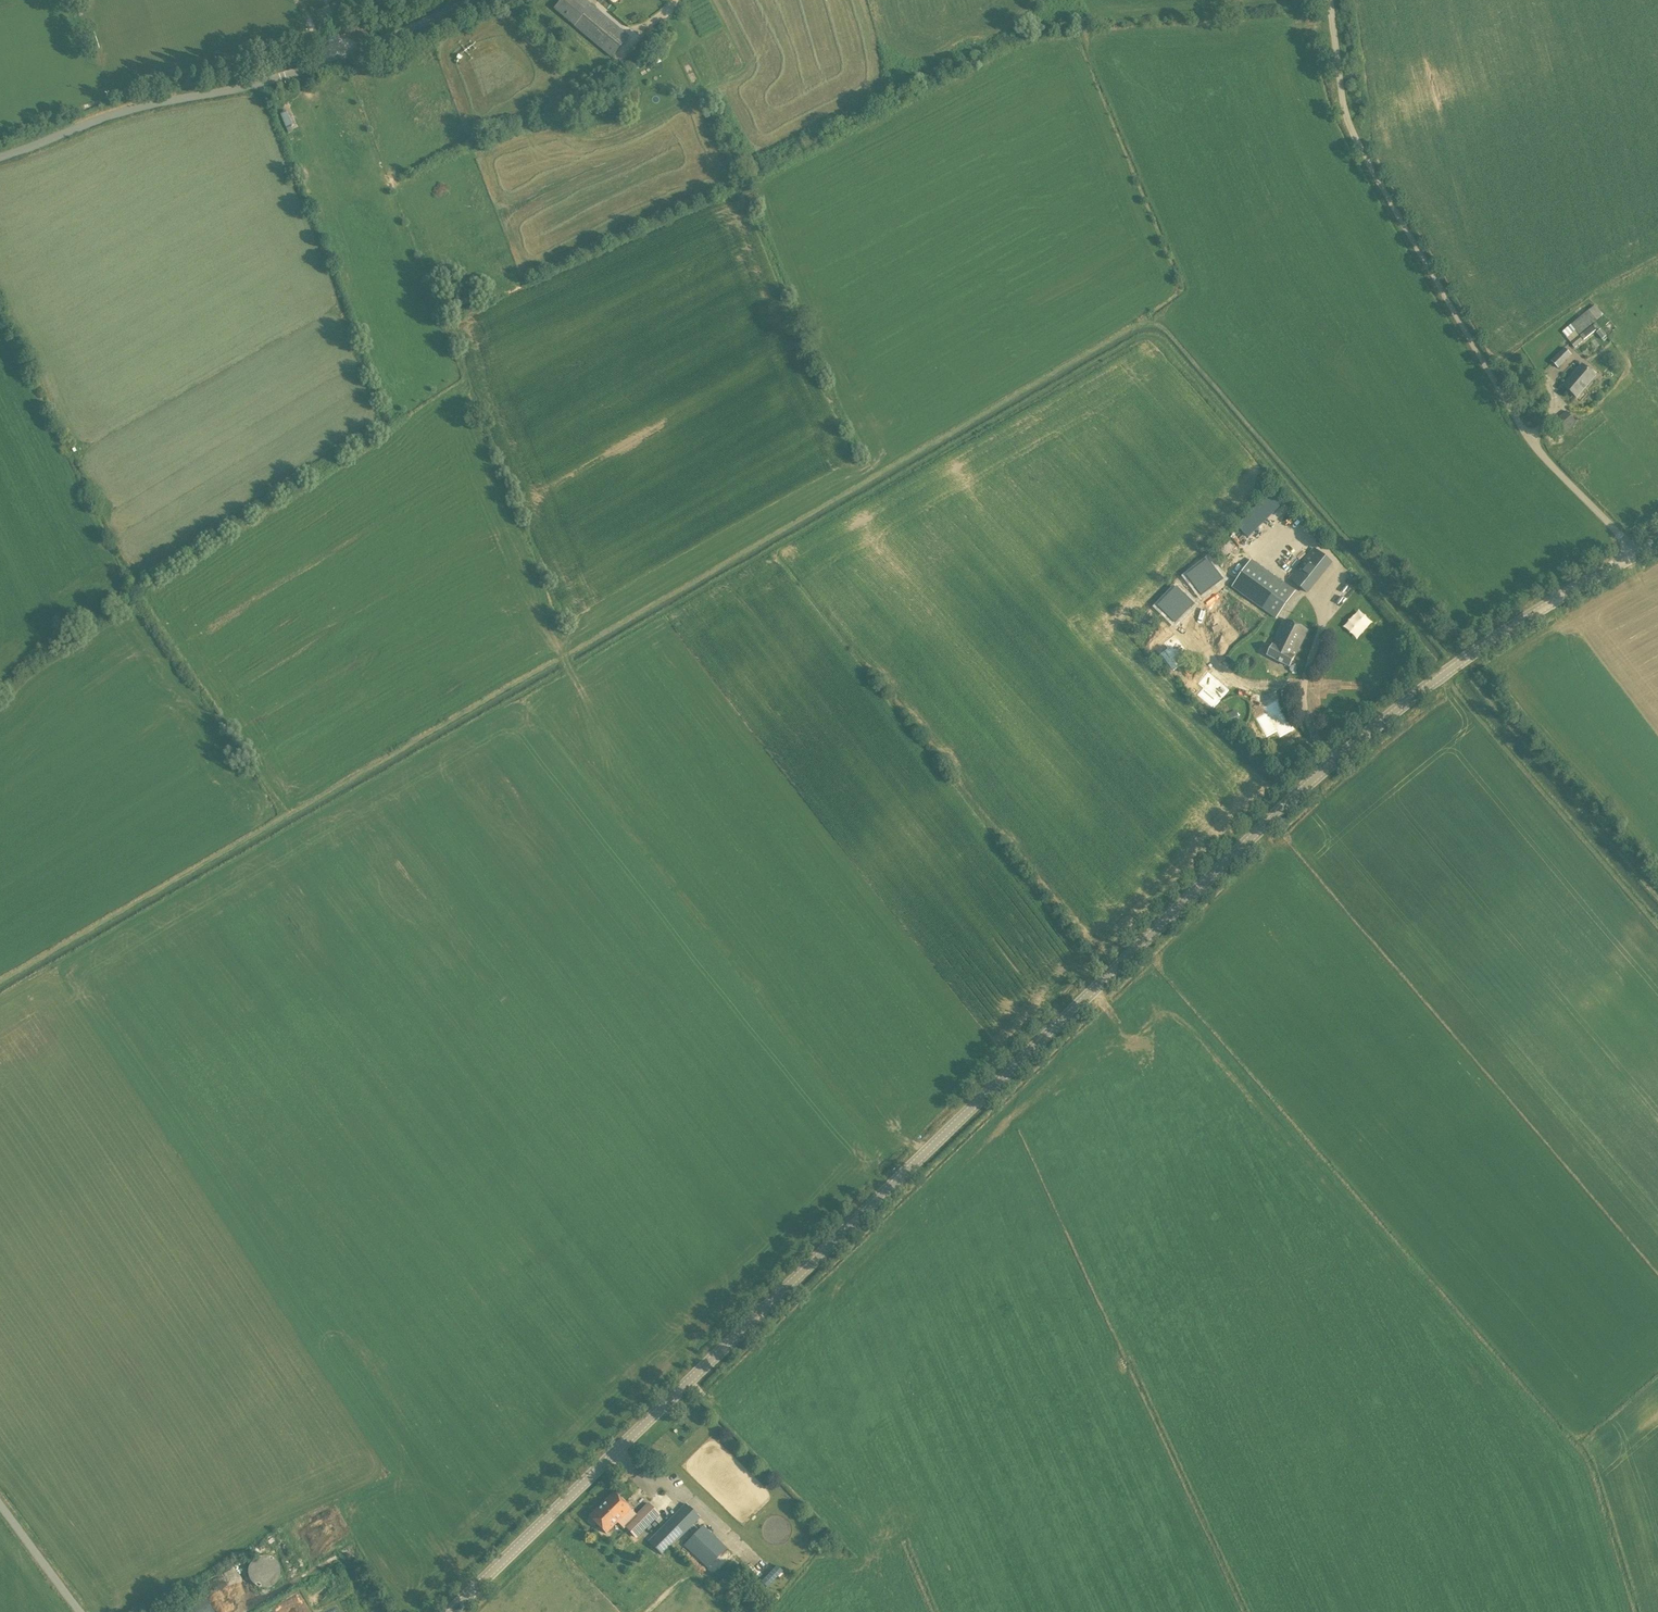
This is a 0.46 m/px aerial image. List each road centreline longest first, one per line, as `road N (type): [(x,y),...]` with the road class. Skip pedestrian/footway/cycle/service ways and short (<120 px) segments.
road 1 (tertiary): [(450,1611),(1295,796),(1495,637),(1638,555)]
road 2 (unclassified): [(1638,555),(1517,421),(1378,180),(1348,119),(1330,0)]
road 3 (unclassified): [(0,156),(128,109),(283,75)]
road 4 (residential): [(283,75),(386,42),(471,0)]
road 5 (unclassified): [(78,1611),(0,1504)]

